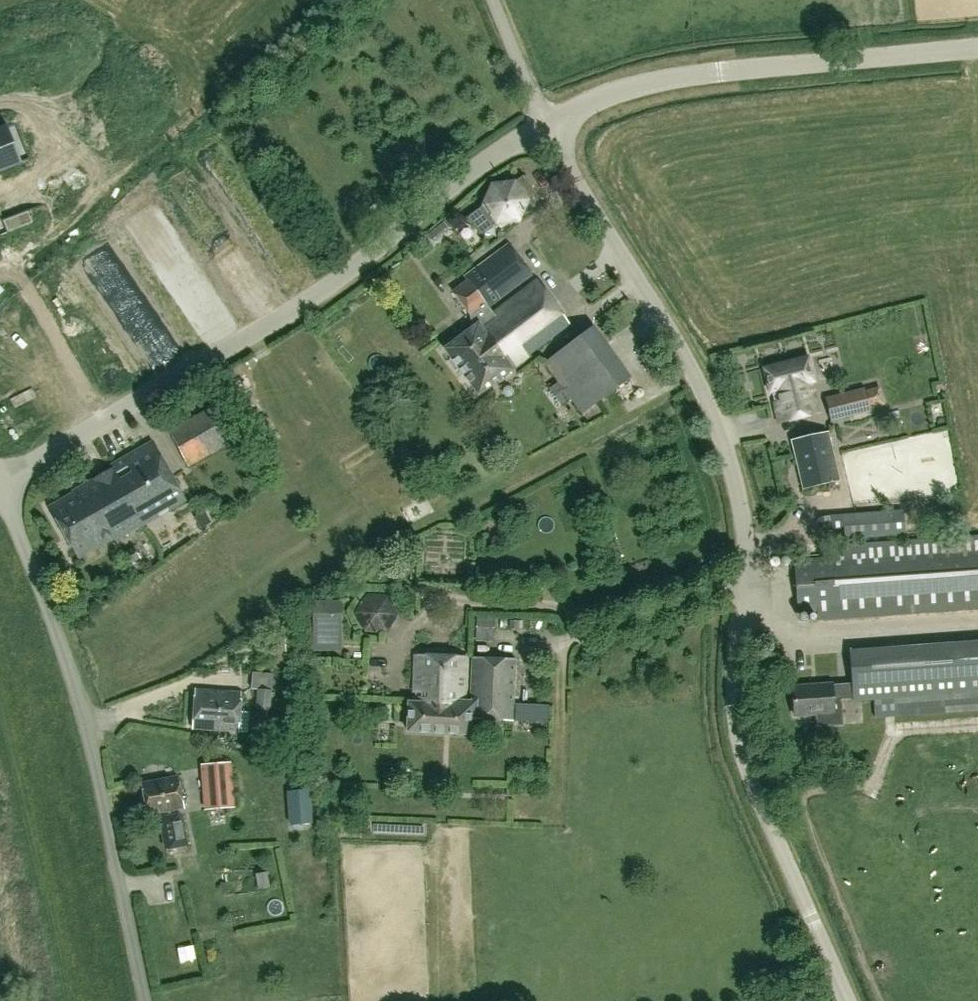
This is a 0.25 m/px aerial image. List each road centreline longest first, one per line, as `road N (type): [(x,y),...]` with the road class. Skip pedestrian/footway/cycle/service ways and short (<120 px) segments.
road 1 (unclassified): [(849,1000),(737,735),(733,668),(744,545),(721,439),(676,344),(545,127)]
road 2 (unclassified): [(0,479),(316,297),(500,152),(545,127)]
road 3 (unclassified): [(146,1000),(70,671),(0,484)]
road 4 (unclassified): [(977,48),(675,78),(623,90),(545,127)]
road 5 (unclassified): [(545,127),(491,0)]

